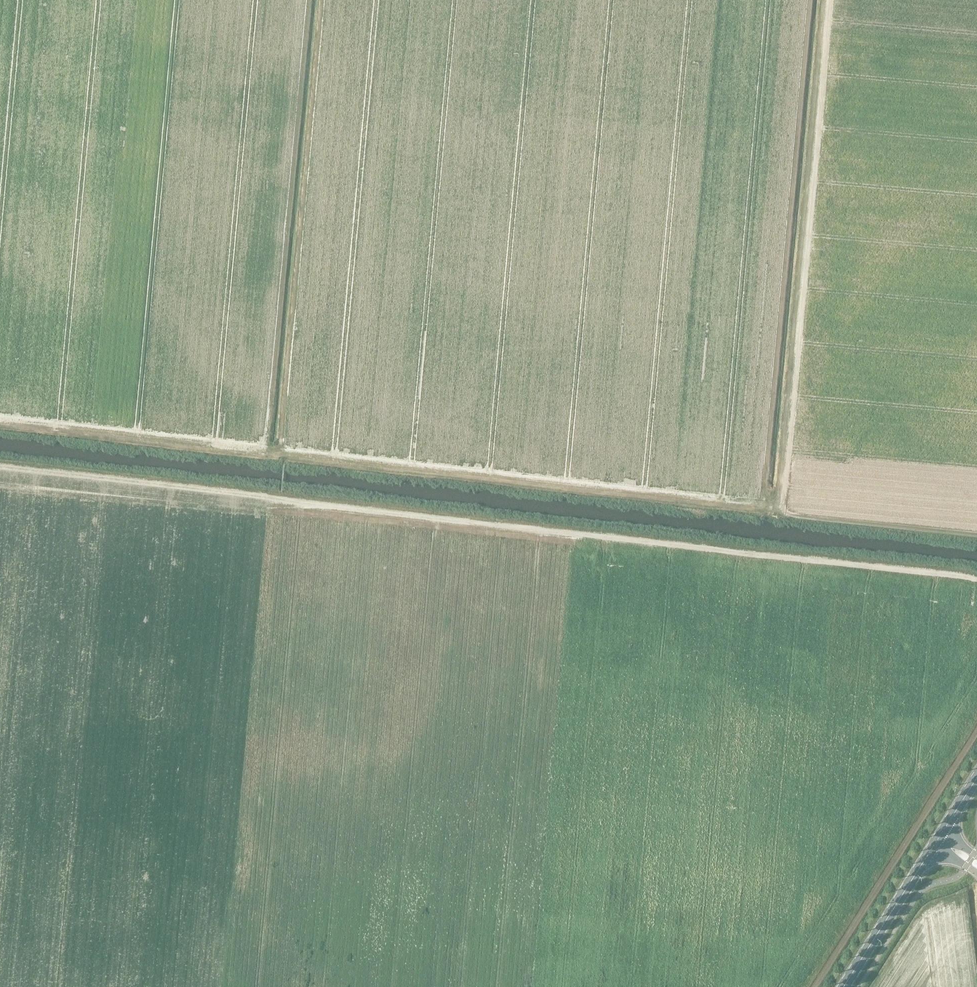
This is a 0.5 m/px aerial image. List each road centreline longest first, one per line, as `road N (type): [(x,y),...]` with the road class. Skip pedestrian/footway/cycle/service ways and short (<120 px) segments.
road 1 (track): [(285,461),(783,519),(830,0)]
road 2 (track): [(976,582),(281,501)]
road 3 (track): [(0,429),(285,461)]
road 4 (track): [(281,501),(0,471)]
road 5 (primary): [(844,986),(938,840)]

